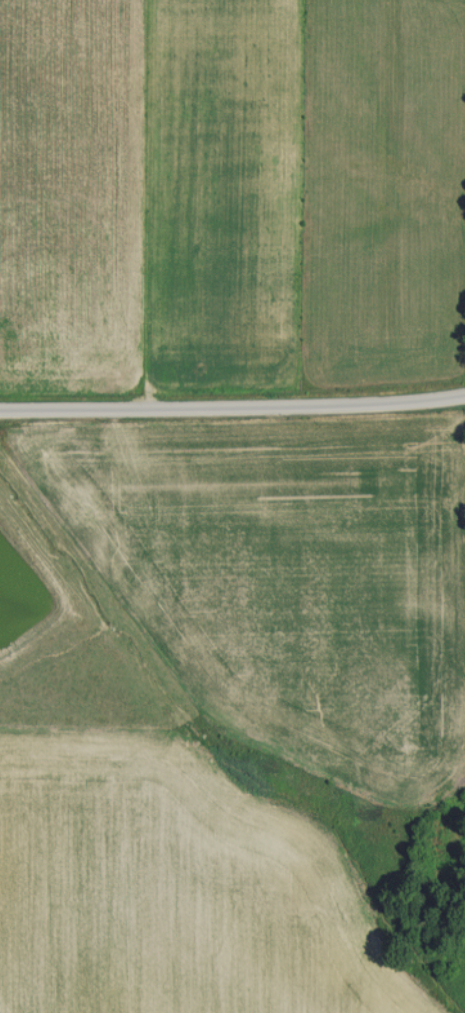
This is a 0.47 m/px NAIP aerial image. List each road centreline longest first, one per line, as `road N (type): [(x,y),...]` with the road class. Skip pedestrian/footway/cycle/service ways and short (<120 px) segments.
road 1 (residential): [(0,417),(346,414),(464,400)]

